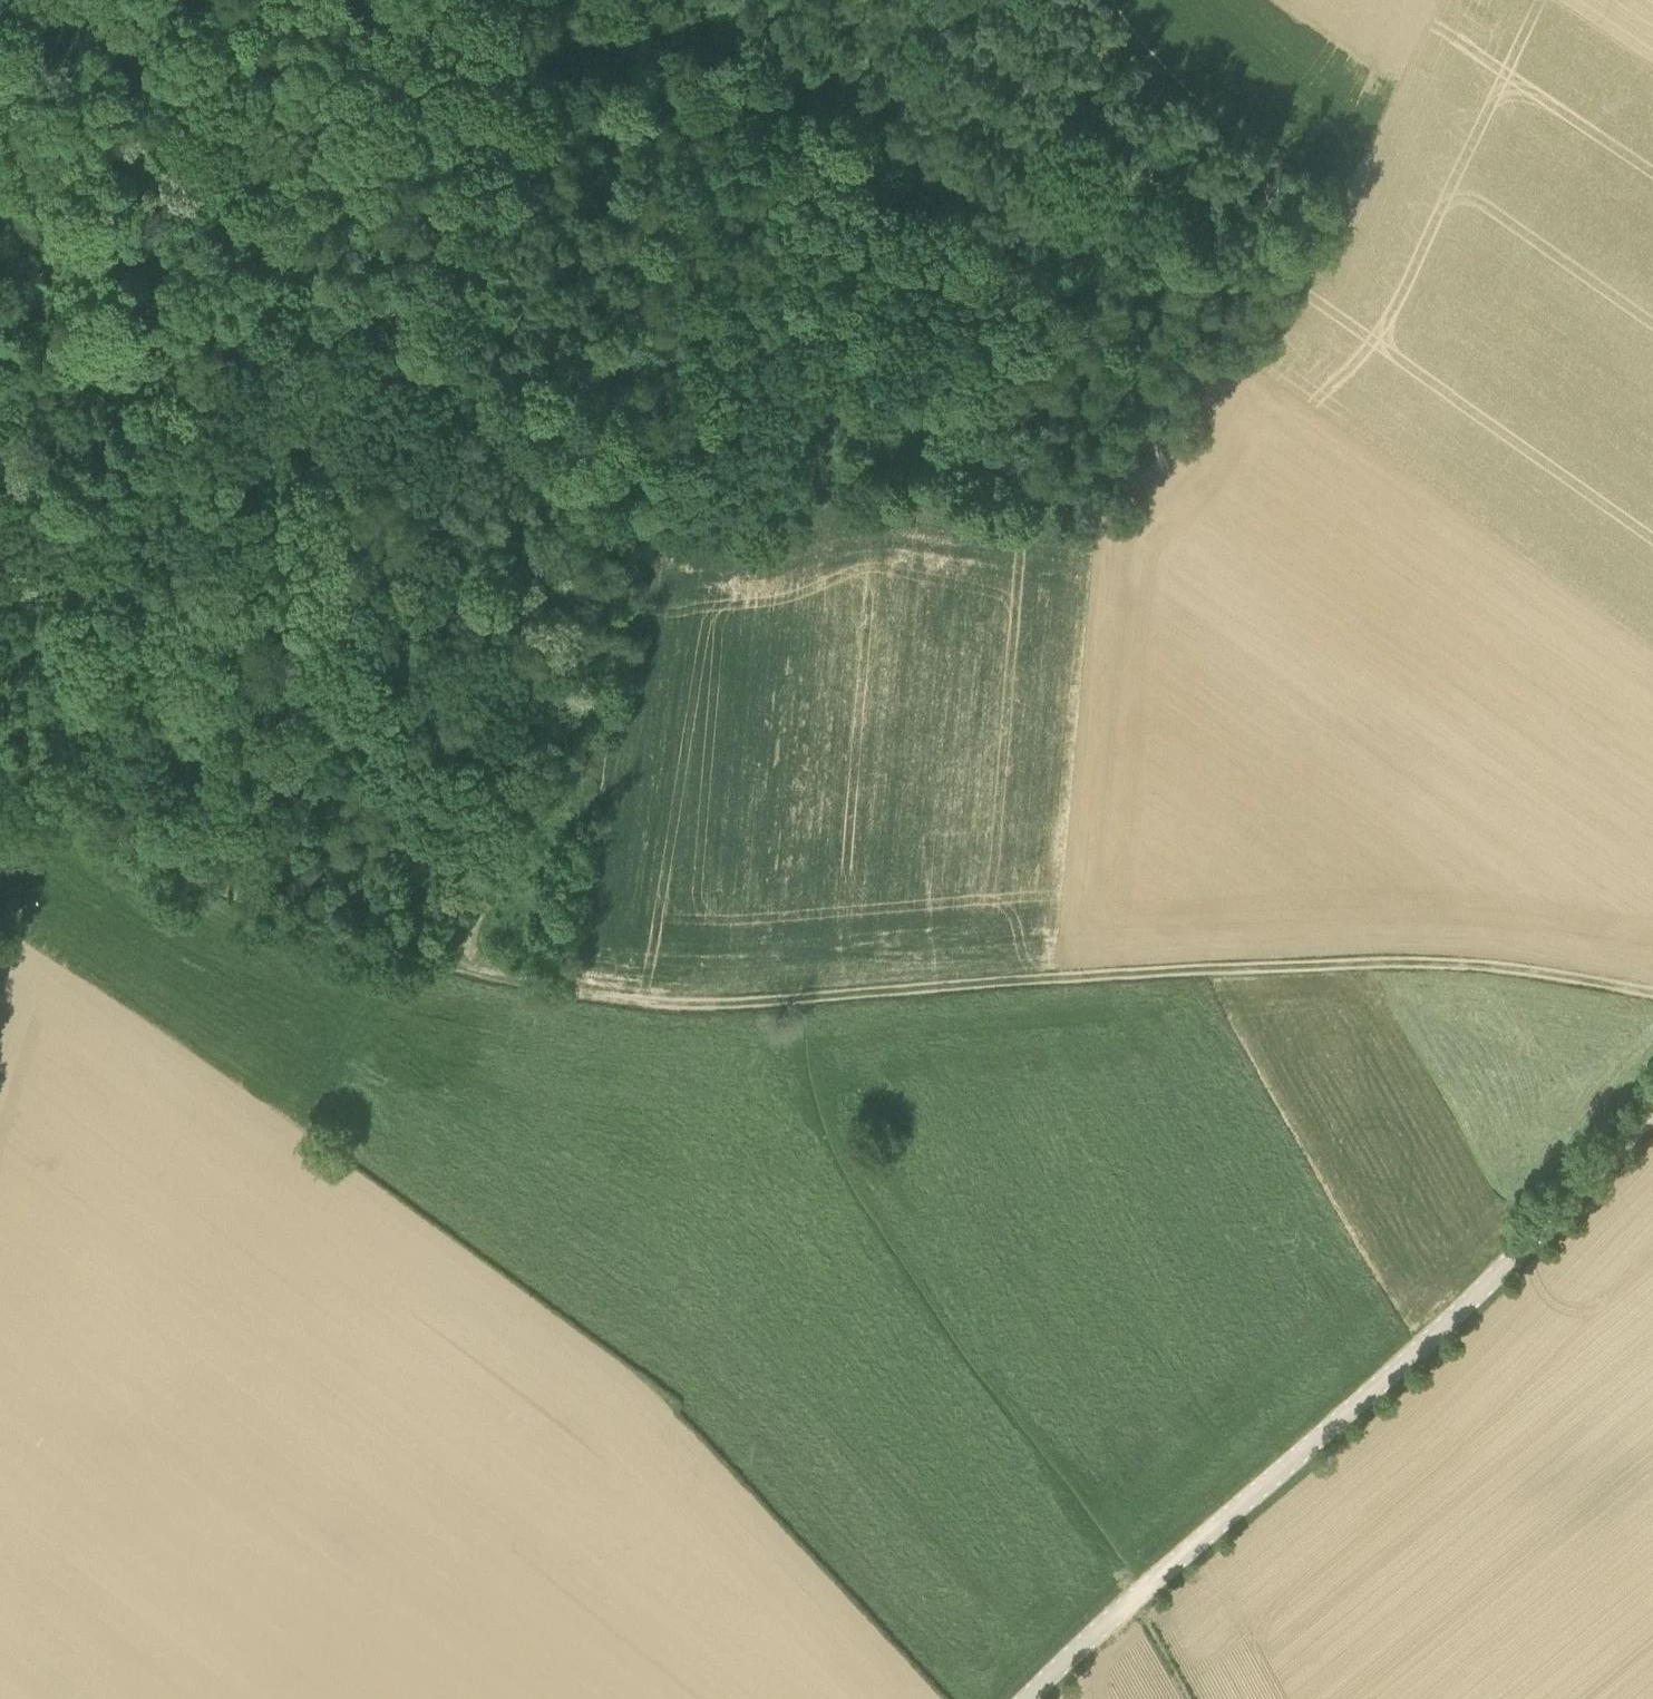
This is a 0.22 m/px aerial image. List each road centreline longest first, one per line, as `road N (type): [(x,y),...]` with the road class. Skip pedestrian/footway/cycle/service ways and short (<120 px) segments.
road 1 (track): [(1652,982),(1419,948),(1218,957),(802,998),(634,1000),(462,967)]
road 2 (unclassified): [(1025,1698),(1443,1328),(1652,1110)]

